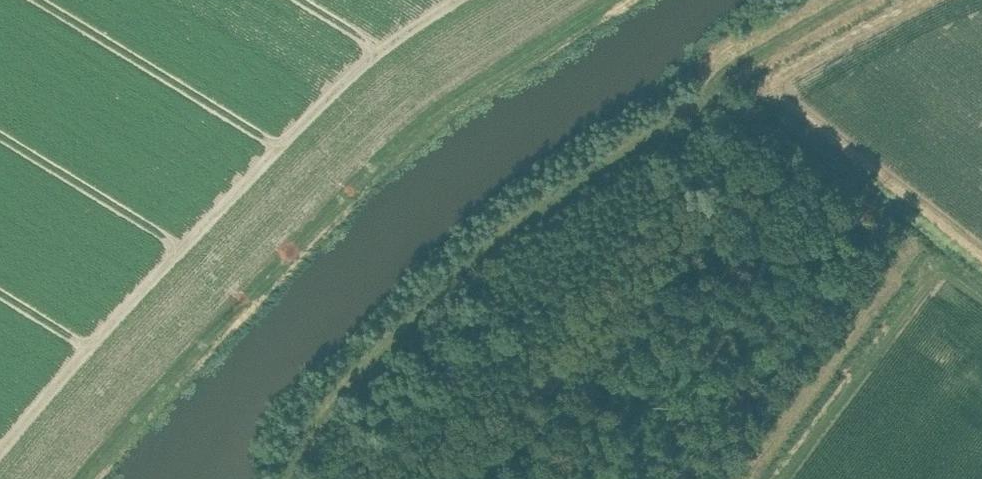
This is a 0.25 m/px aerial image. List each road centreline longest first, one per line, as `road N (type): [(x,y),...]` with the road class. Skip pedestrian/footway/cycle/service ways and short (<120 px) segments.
road 1 (track): [(432,478),(464,468),(549,411),(628,333),(729,159),(757,61),(840,0)]

